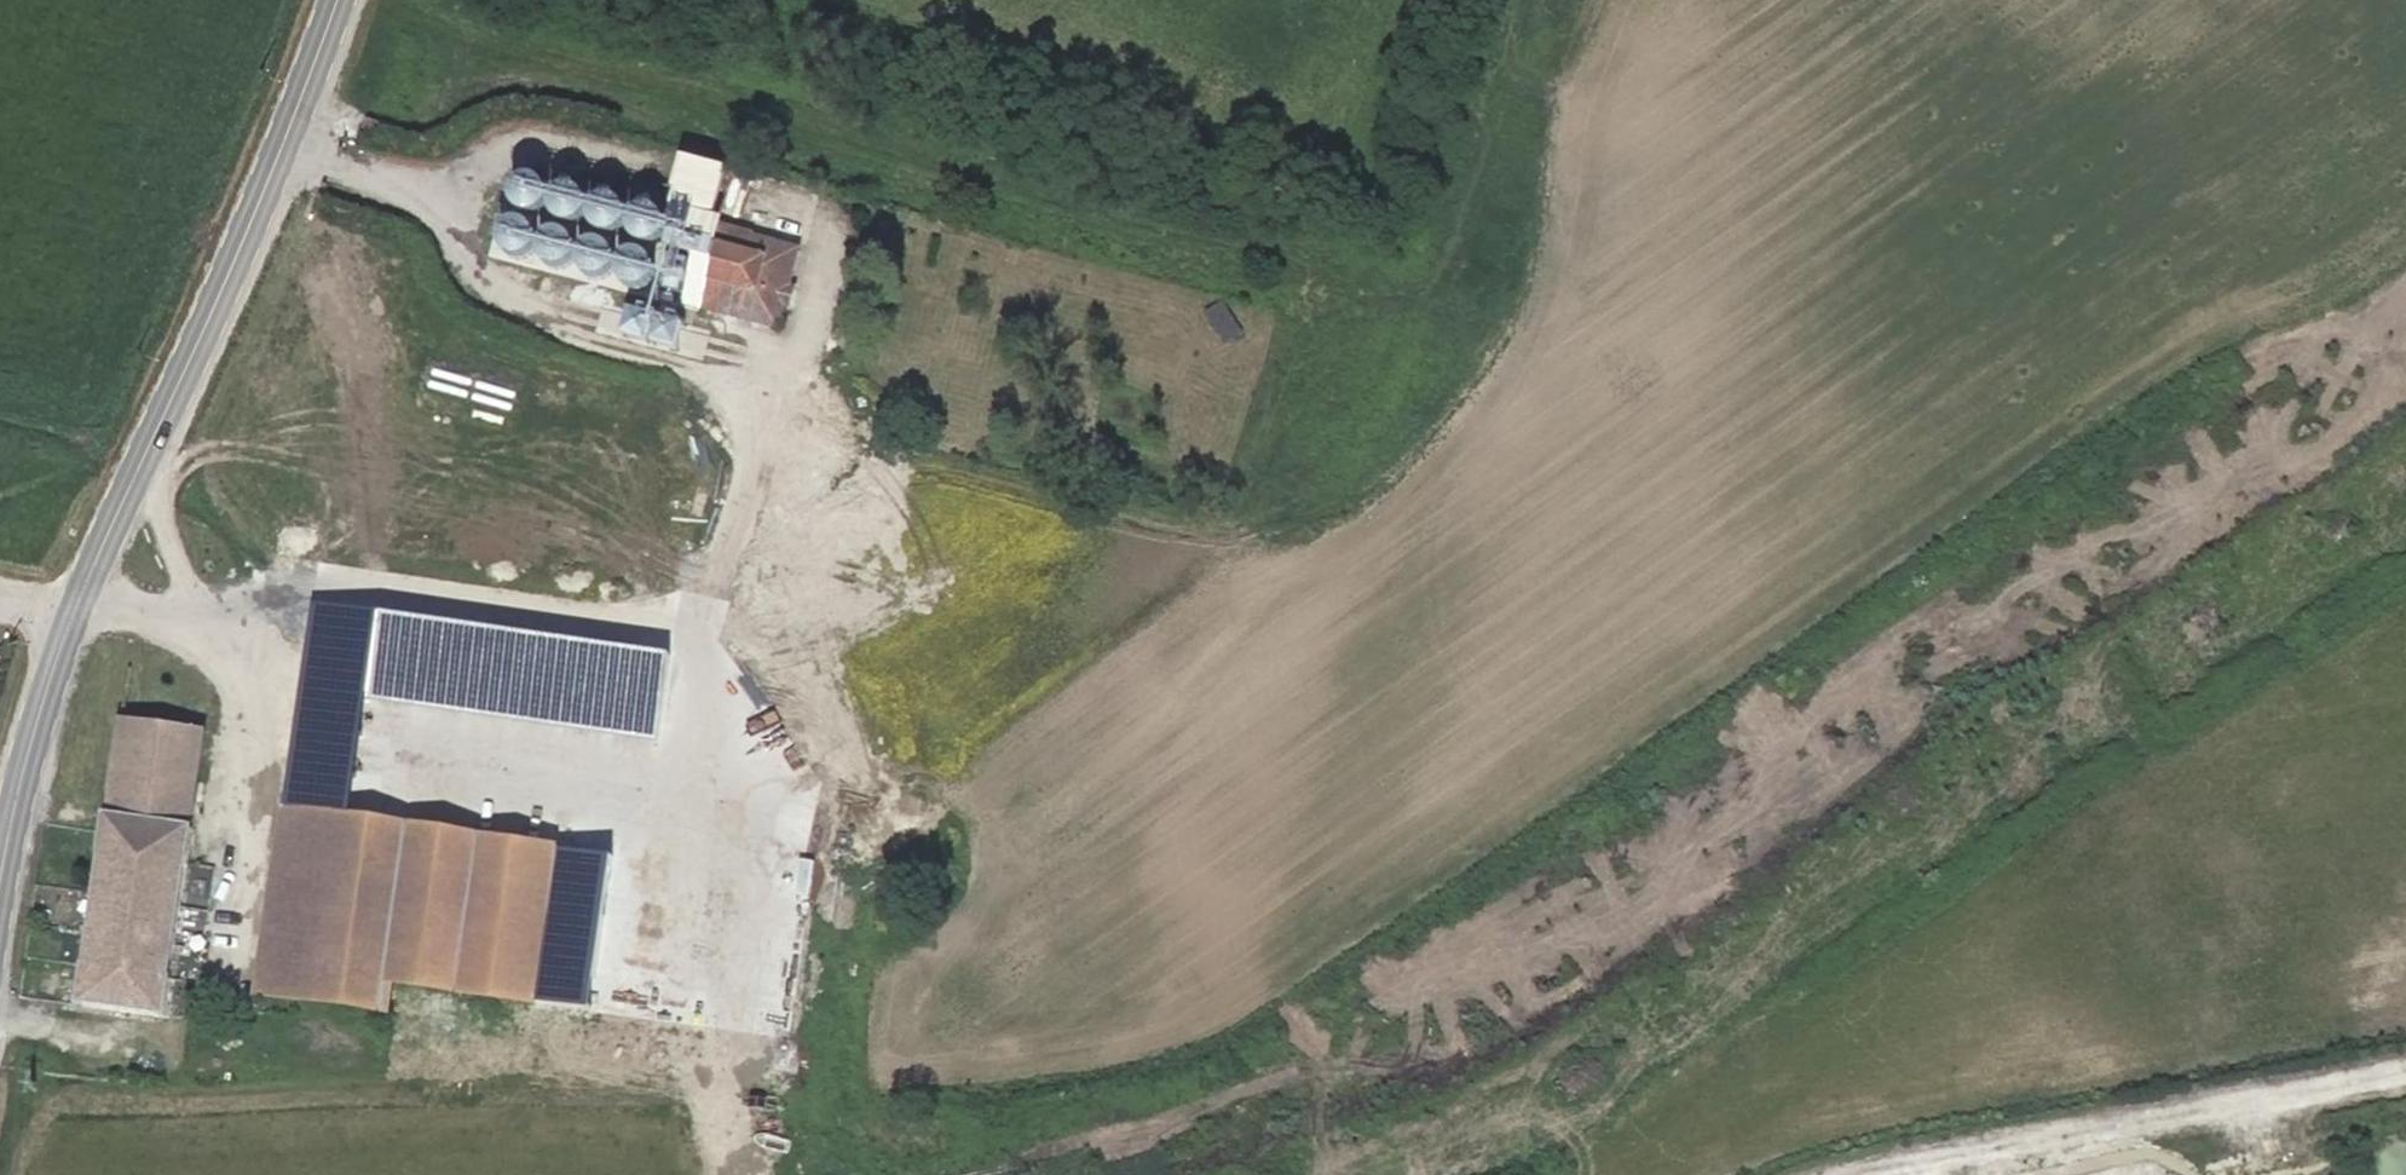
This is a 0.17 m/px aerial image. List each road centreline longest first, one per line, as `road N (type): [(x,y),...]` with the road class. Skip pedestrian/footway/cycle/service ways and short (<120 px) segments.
road 1 (tertiary): [(0,931),(78,613),(239,270),(345,0)]
road 2 (track): [(2405,1069),(1846,1174)]

